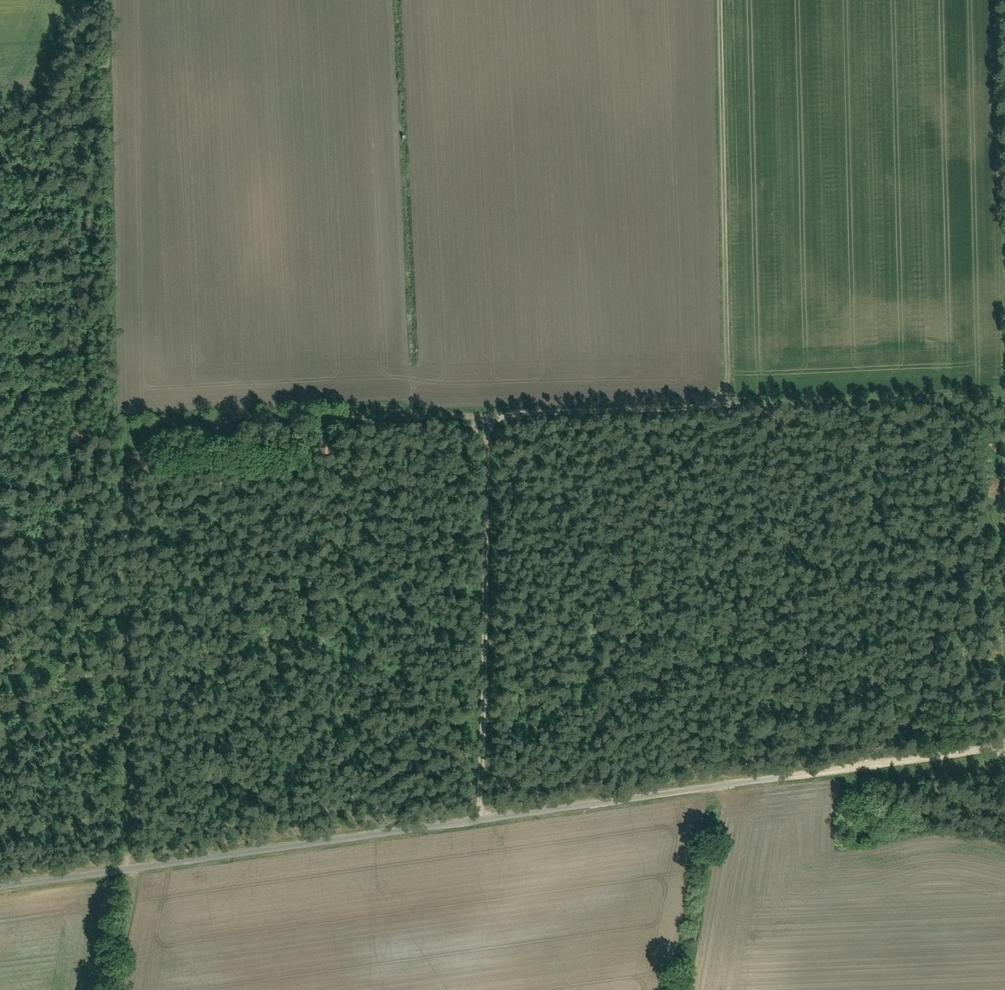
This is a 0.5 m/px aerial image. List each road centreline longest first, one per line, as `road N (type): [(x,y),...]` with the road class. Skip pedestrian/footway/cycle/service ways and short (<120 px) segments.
road 1 (track): [(481,817),(488,438),(498,420),(515,412),(720,403),(729,384),(721,0)]
road 2 (track): [(0,887),(1004,740)]
road 3 (track): [(115,989),(140,866)]

